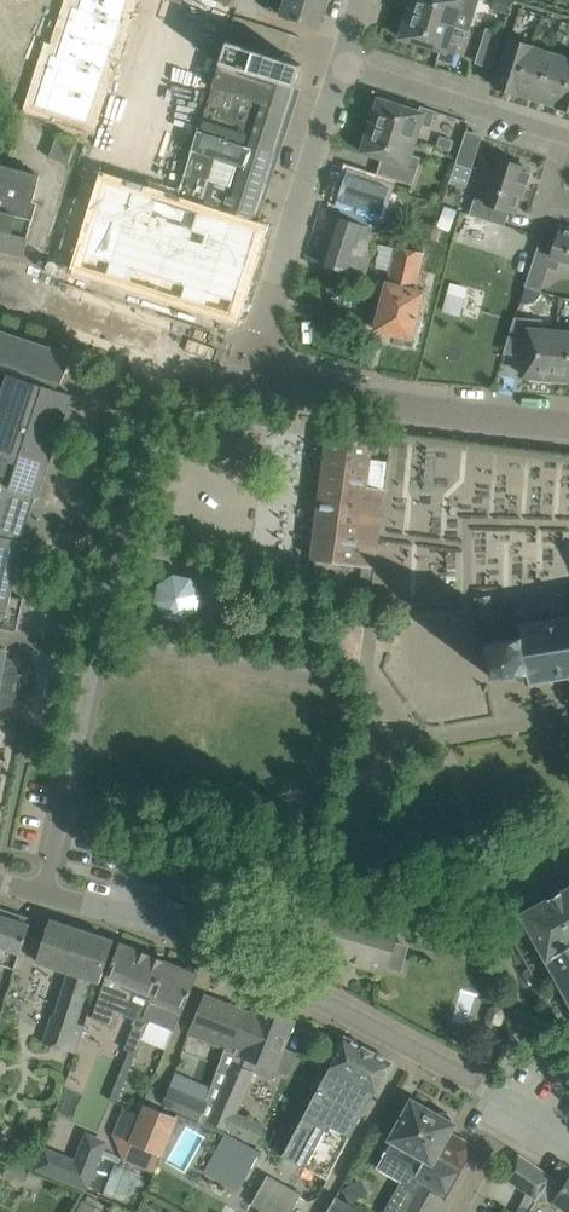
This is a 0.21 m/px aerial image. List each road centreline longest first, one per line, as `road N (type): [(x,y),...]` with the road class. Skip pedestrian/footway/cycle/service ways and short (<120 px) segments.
road 1 (residential): [(64,799),(450,892),(491,891),(568,849)]
road 2 (unclassified): [(515,1104),(201,935),(43,891)]
road 3 (secondary): [(568,425),(407,406),(250,369)]
road 4 (unclassified): [(250,369),(342,63)]
road 5 (secondary): [(250,369),(0,284)]
road 6 (residential): [(568,137),(342,63)]
road 7 (residential): [(462,1211),(515,1104)]

